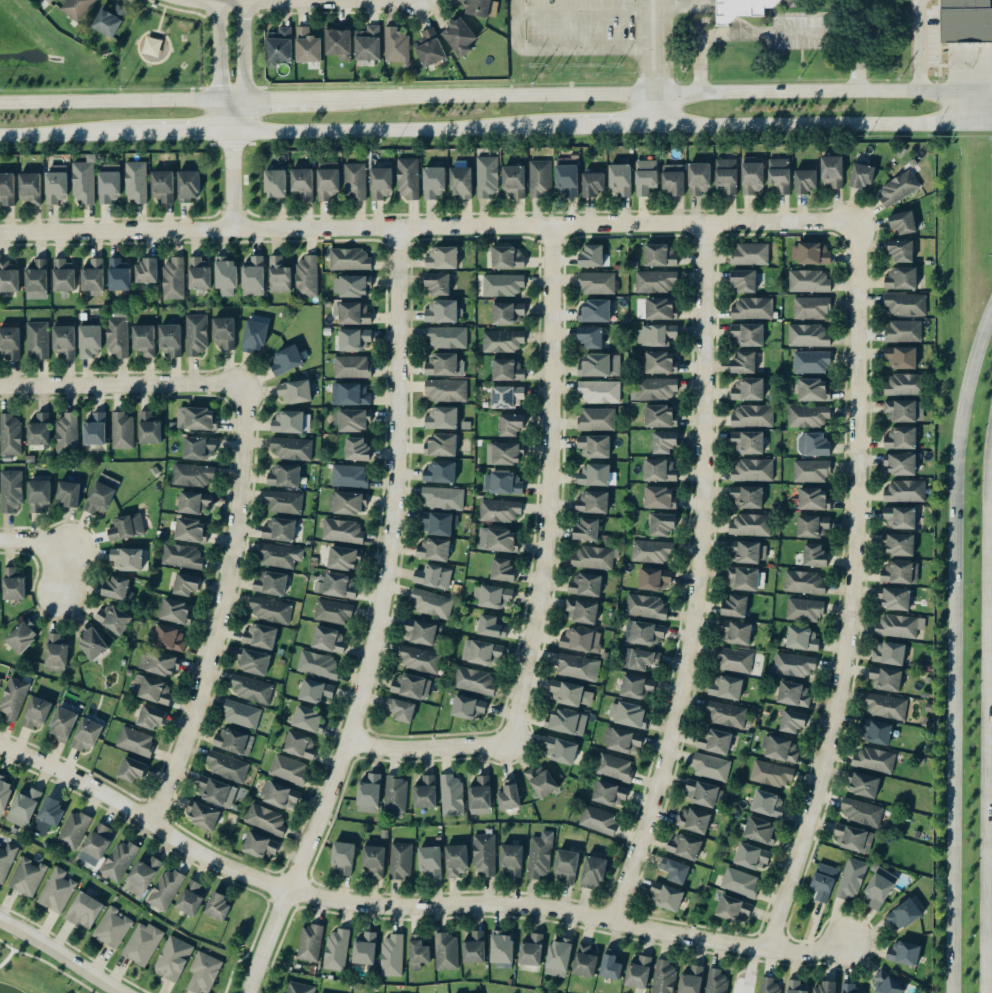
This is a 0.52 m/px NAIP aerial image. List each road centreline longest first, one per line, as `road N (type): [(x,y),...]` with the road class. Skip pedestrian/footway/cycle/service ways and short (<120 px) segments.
road 1 (secondary): [(0,136),(991,126)]
road 2 (residential): [(0,749),(52,765),(217,863),(336,905),(538,909),(790,954),(848,945)]
road 3 (residential): [(850,225),(0,235)]
road 4 (residential): [(402,227),(393,560),(356,736),(249,992)]
road 5 (residential): [(758,949),(788,895),(836,705),(856,540),(850,225)]
road 6 (residential): [(608,923),(671,741),(695,607),(705,495),(703,223)]
road 7 (secondary): [(991,310),(970,367),(954,476),(950,992)]
road 8 (residential): [(356,736),(421,749),(509,743),(555,487),(550,225)]
road 9 (secondary): [(984,992),(991,440)]
road 10 (residential): [(245,387),(245,475),(219,633),(154,825)]
road 11 (secondary): [(991,93),(656,95)]
road 12 (secondary): [(656,95),(350,105)]
road 13 (residential): [(0,391),(245,387)]
road 14 (secondary): [(219,108),(0,110)]
road 15 (residential): [(242,0),(424,0)]
road 16 (residential): [(0,920),(126,992)]
road 17 (residential): [(220,1),(219,108),(231,134)]

